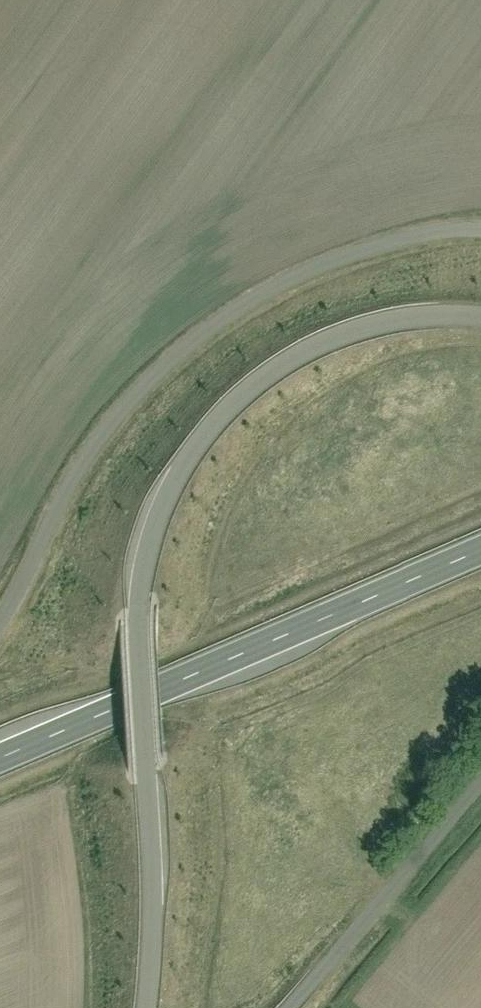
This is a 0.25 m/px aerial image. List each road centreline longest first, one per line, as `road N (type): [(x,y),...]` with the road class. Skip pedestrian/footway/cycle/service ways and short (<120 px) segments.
road 1 (residential): [(0,627),(96,447),(182,352),(311,271),(413,239),(480,229)]
road 2 (primary): [(0,755),(480,551)]
road 3 (unclassified): [(145,617),(169,515),(209,446),(259,391),(366,332),(413,321),(480,321)]
road 4 (unclassified): [(145,617),(159,886),(151,1007)]
road 5 (unclassified): [(294,1007),(480,782)]

